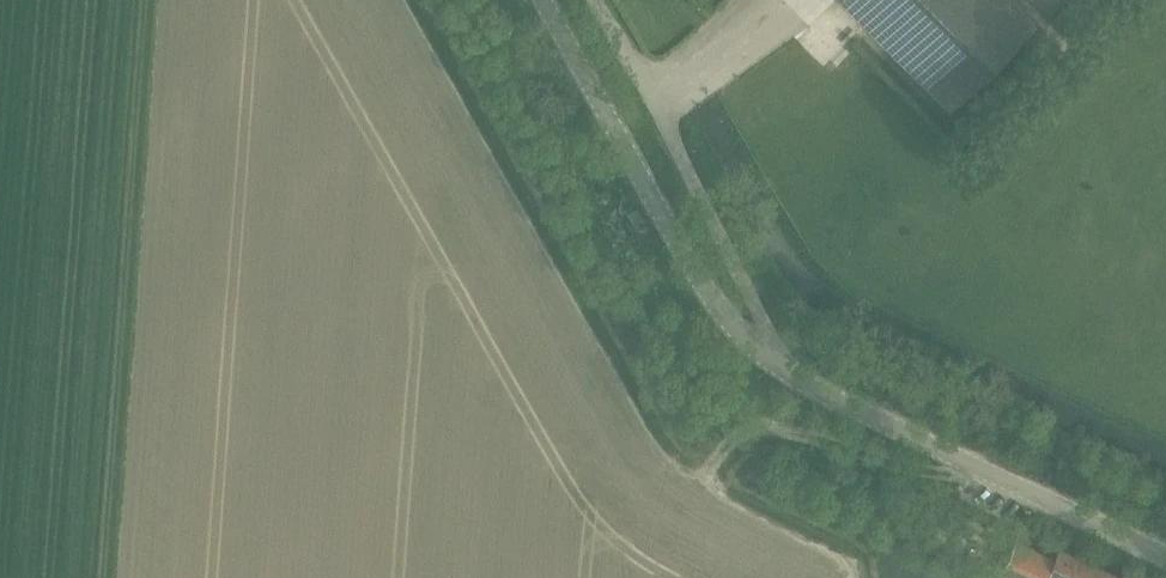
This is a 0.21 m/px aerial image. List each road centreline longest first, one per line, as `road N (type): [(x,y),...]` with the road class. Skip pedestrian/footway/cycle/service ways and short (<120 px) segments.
road 1 (unclassified): [(1165,556),(836,400),(762,352),(692,264),(544,0)]

